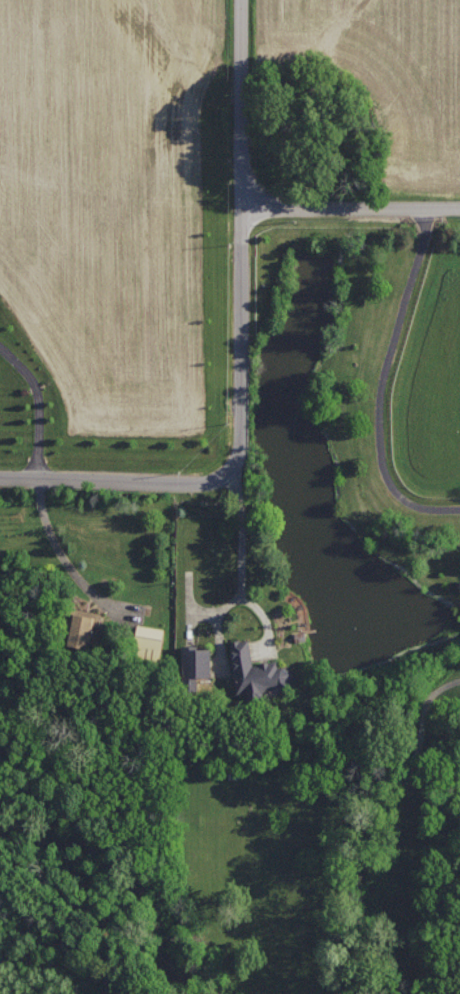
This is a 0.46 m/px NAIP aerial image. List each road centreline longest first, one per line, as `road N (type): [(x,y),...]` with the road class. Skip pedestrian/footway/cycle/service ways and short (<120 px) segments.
road 1 (tertiary): [(0,477),(229,477),(241,452),(240,205)]
road 2 (tertiary): [(240,205),(459,205)]
road 3 (tertiary): [(240,205),(241,0)]

